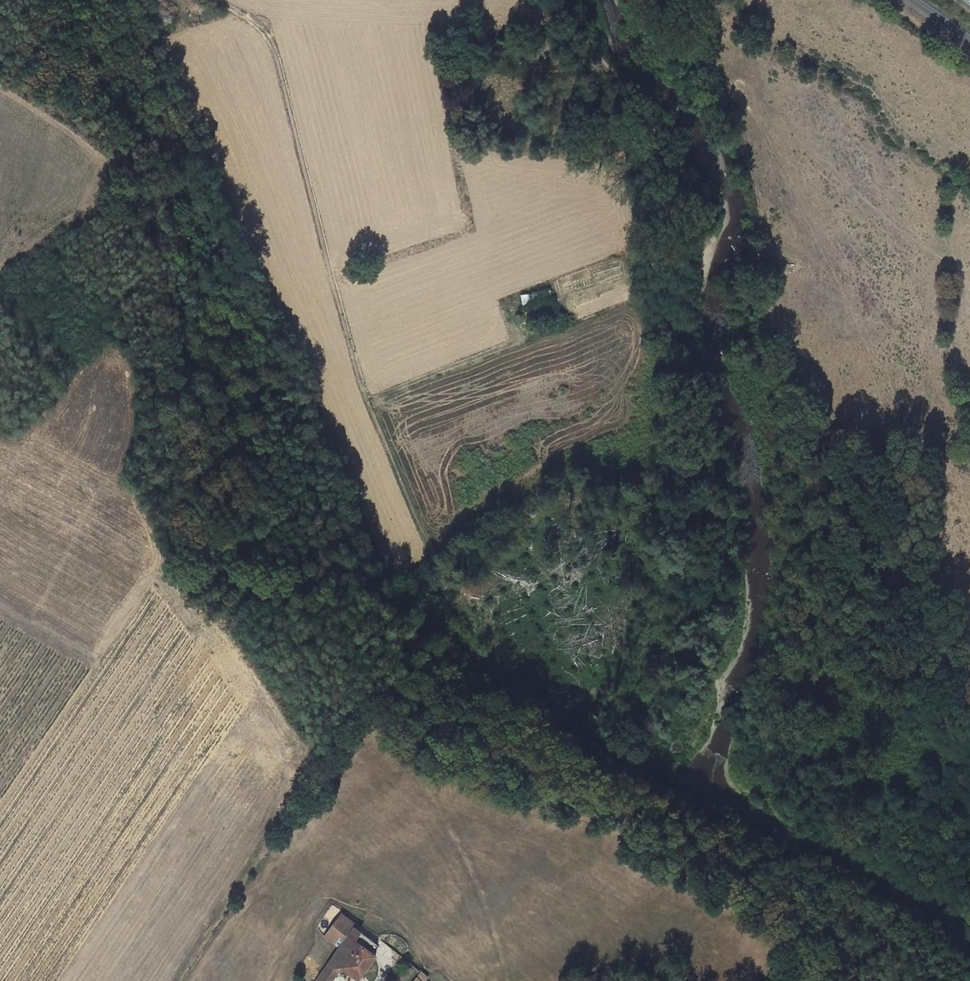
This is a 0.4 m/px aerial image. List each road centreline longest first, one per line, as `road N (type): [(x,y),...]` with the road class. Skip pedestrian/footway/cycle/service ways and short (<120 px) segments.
road 1 (track): [(220,0),(270,36),(341,312),(430,557),(436,596)]

